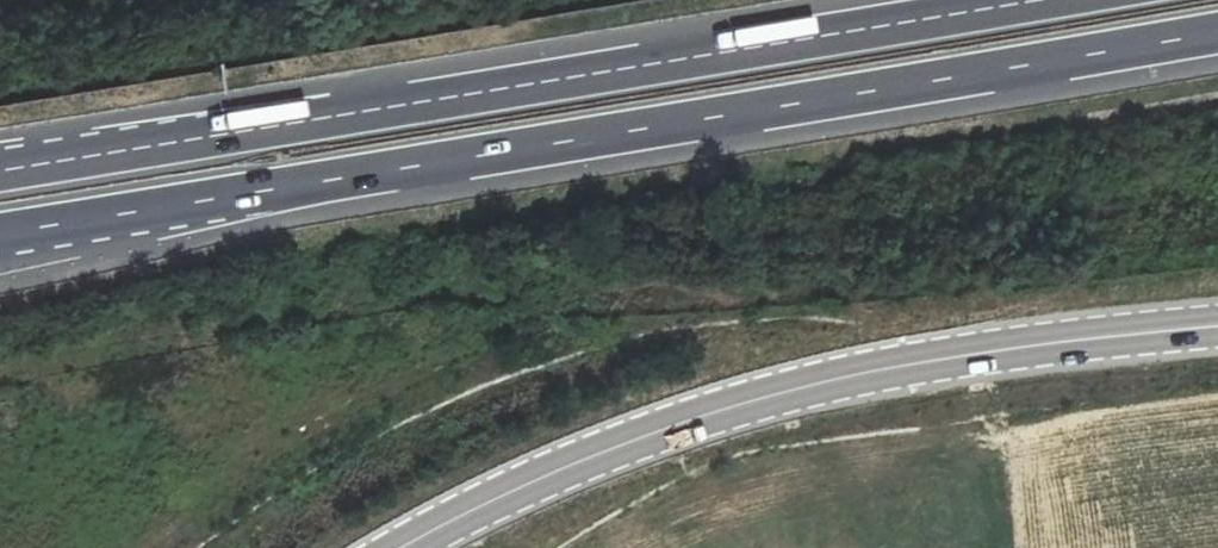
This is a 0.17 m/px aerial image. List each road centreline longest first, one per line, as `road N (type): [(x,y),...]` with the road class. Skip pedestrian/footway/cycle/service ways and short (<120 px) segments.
road 1 (motorway): [(0,236),(1217,35)]
road 2 (motorway): [(1034,0),(0,170)]
road 3 (tertiary): [(401,547),(468,510),(669,425),(851,376),(1217,328)]

